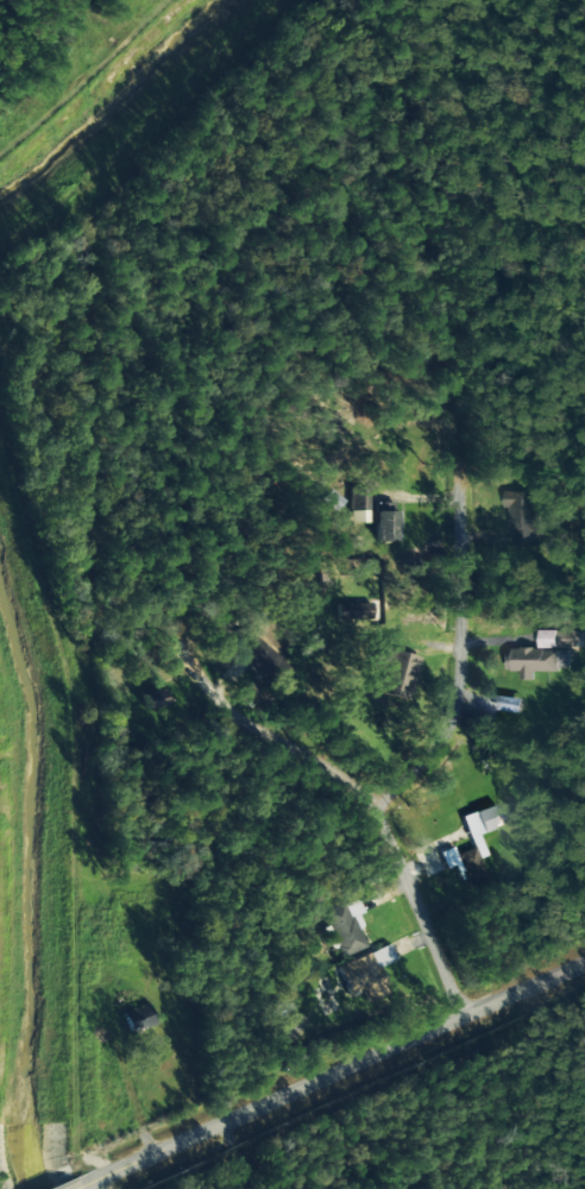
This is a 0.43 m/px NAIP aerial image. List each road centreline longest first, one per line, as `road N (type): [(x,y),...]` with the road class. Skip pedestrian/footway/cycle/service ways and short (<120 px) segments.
road 1 (residential): [(371,805),(434,746),(455,707),(460,457),(291,57)]
road 2 (tertiary): [(584,961),(88,1182)]
road 3 (residential): [(463,1018),(371,805),(329,767),(226,709),(189,662)]
road 4 (residential): [(460,457),(584,396)]

